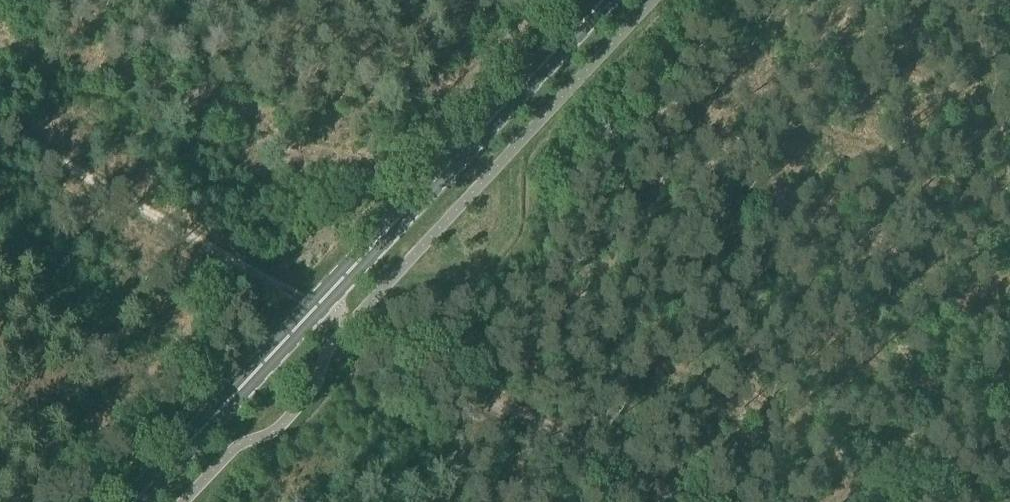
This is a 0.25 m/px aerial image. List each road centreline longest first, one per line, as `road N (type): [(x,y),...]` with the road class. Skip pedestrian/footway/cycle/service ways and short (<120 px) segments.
road 1 (primary): [(137,501),(607,0)]
road 2 (track): [(507,410),(350,324)]
road 3 (track): [(674,501),(528,421)]

